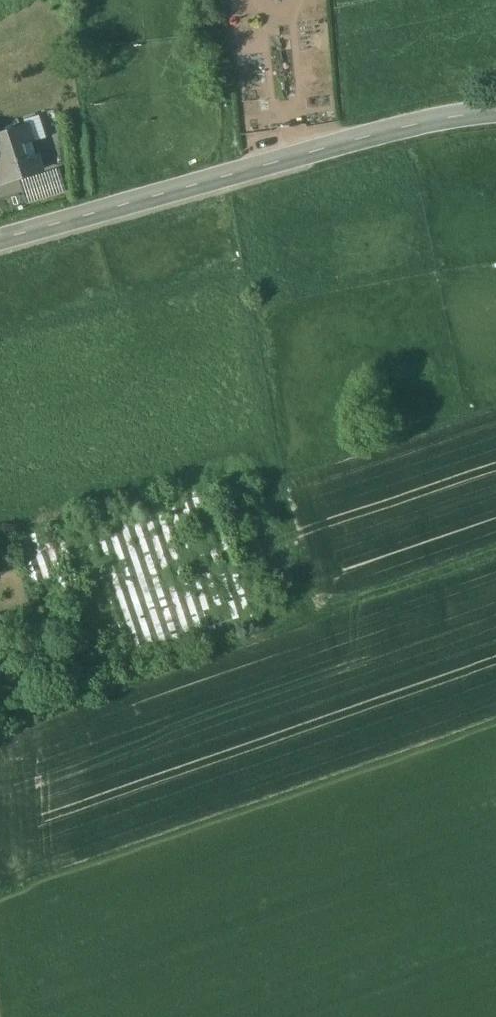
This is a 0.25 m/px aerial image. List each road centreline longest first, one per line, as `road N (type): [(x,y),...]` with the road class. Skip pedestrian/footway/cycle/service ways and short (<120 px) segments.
road 1 (secondary): [(495,112),(425,123),(0,239)]

